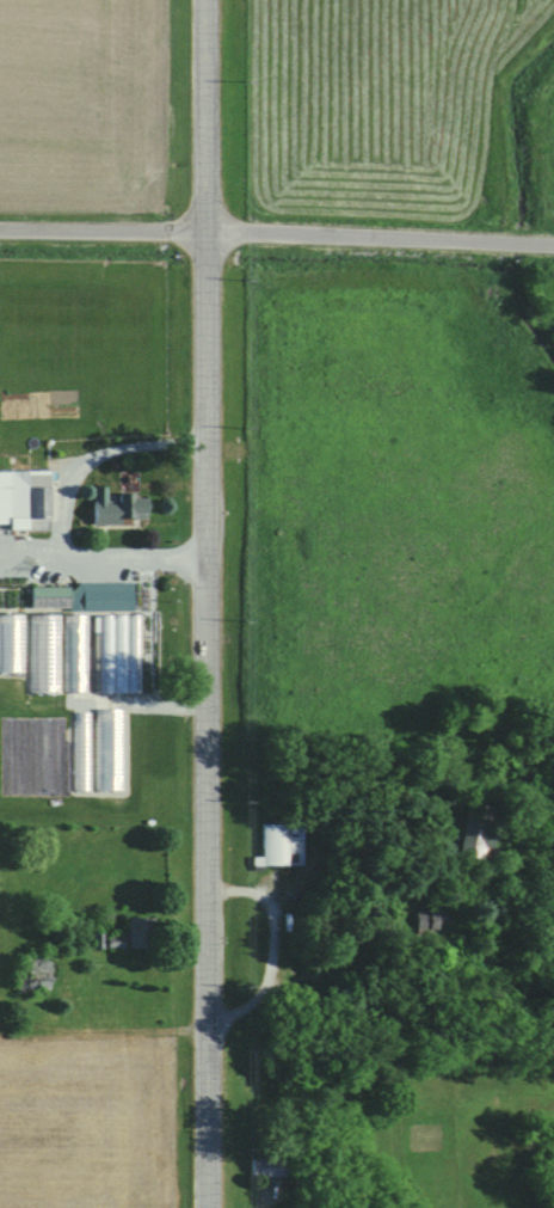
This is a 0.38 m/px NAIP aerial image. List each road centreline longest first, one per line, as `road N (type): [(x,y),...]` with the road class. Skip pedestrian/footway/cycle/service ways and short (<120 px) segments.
road 1 (secondary): [(205,1207),(205,0)]
road 2 (residential): [(0,228),(553,247)]

